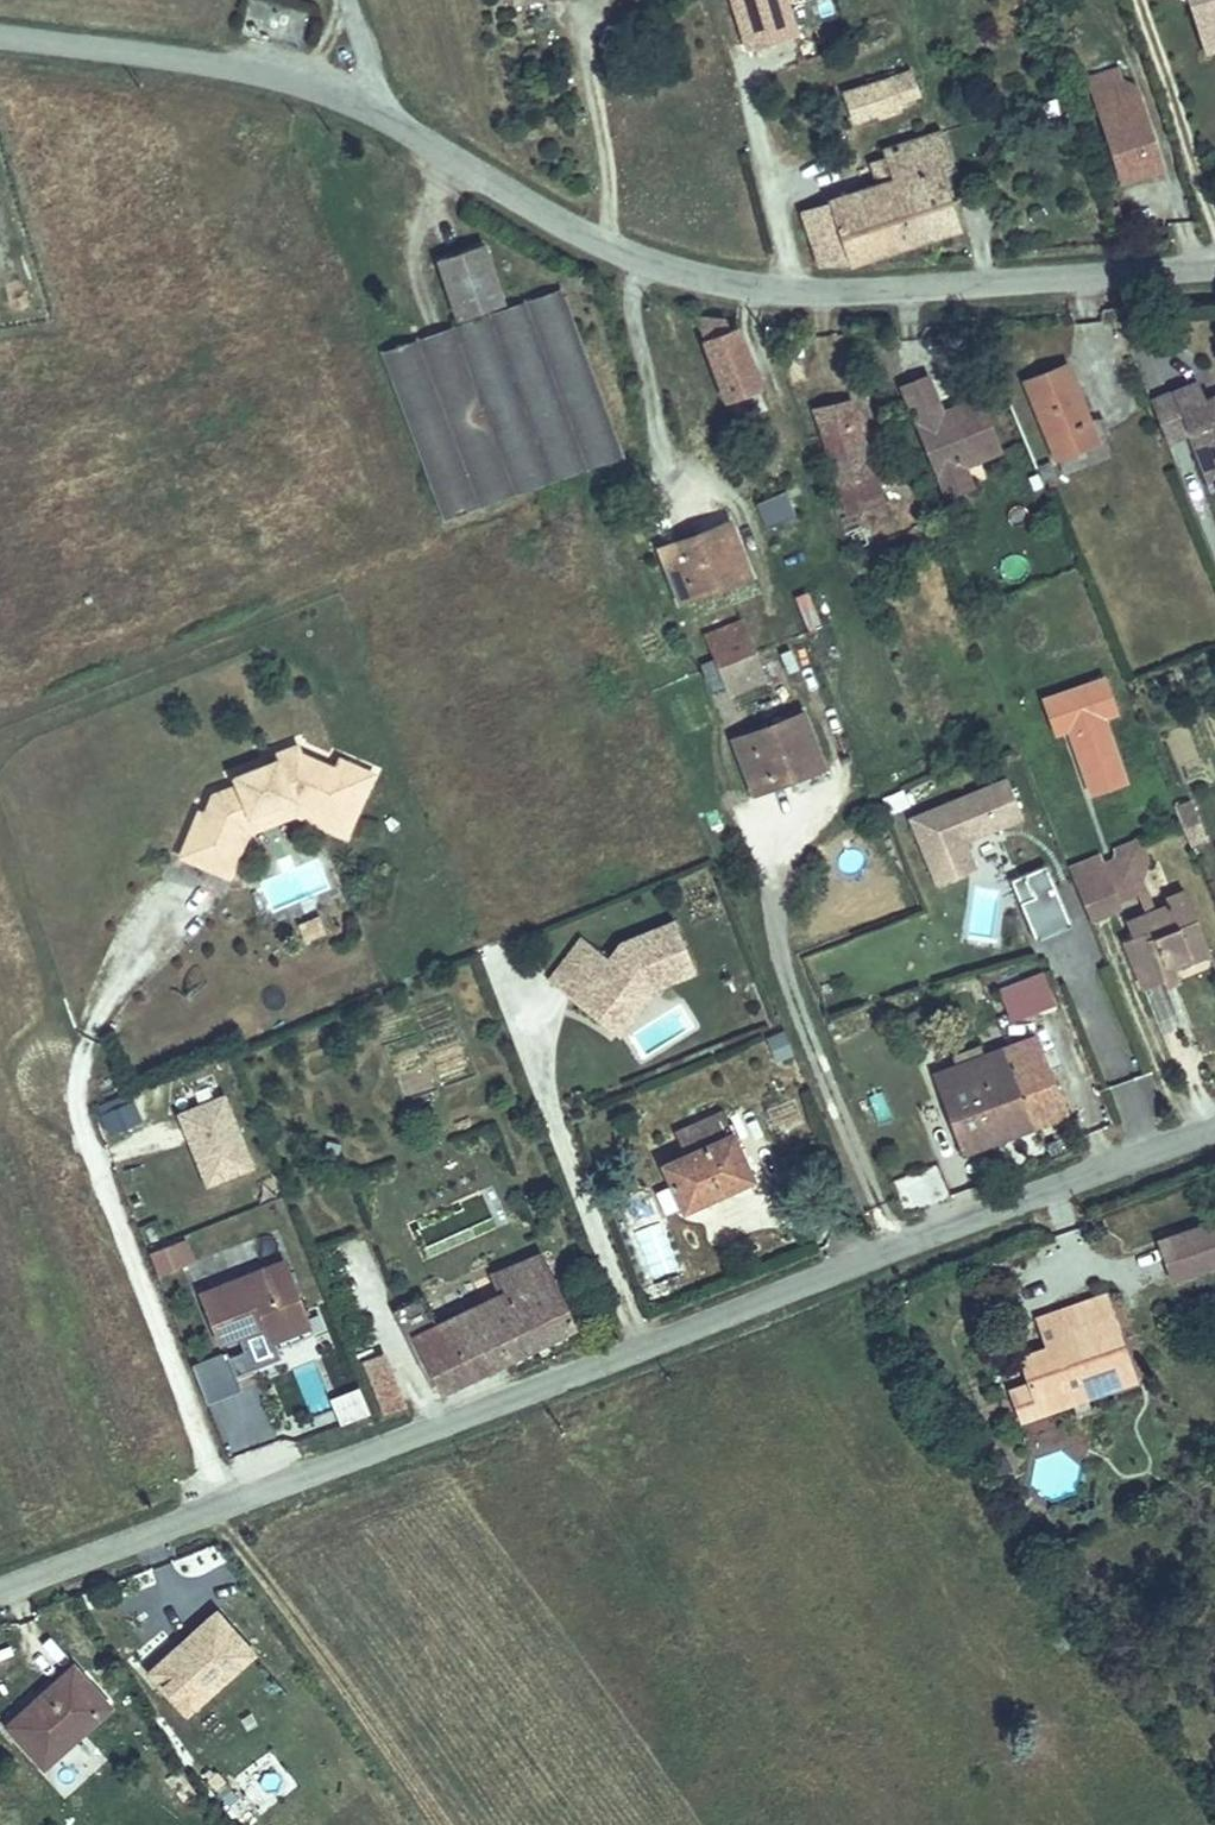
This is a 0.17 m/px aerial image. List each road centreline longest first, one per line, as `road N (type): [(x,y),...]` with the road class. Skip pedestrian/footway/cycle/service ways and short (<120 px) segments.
road 1 (unclassified): [(1214,1129),(0,1588)]
road 2 (unclassified): [(1214,269),(905,289),(768,287),(570,229),(370,112)]
road 3 (unclassified): [(370,112),(286,79),(217,65),(0,36)]

